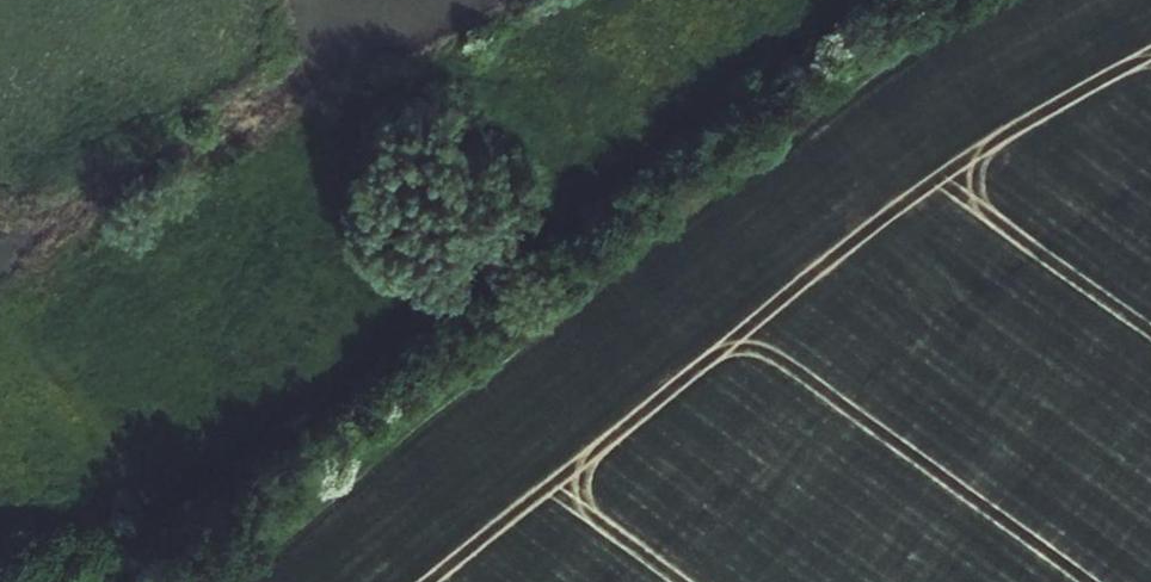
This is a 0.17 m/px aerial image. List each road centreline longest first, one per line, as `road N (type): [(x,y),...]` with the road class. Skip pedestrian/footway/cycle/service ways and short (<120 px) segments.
road 1 (track): [(219,581),(974,0)]

